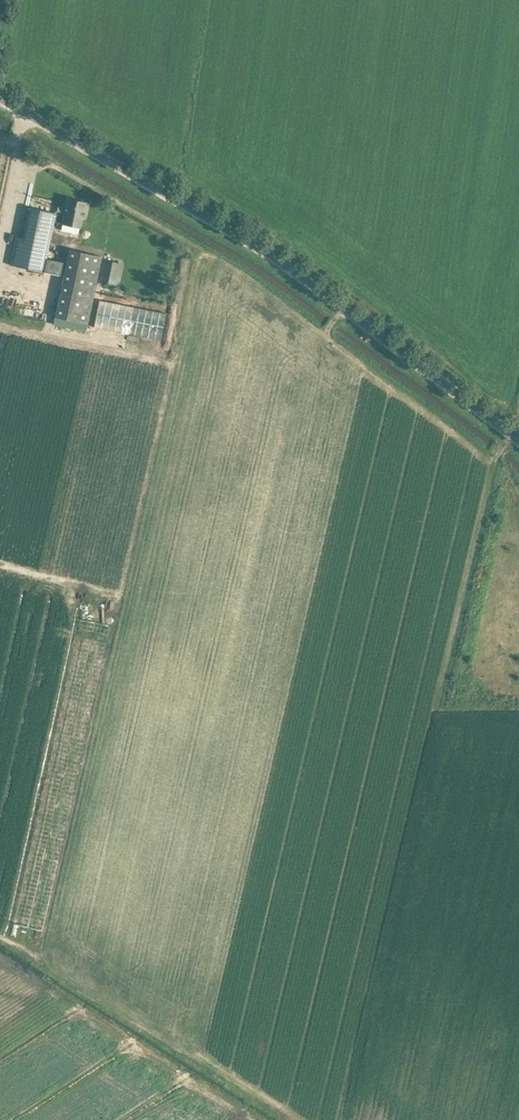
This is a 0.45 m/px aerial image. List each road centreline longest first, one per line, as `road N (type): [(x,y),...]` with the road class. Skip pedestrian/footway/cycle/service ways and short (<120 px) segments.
road 1 (unclassified): [(518,440),(268,253),(0,99)]

